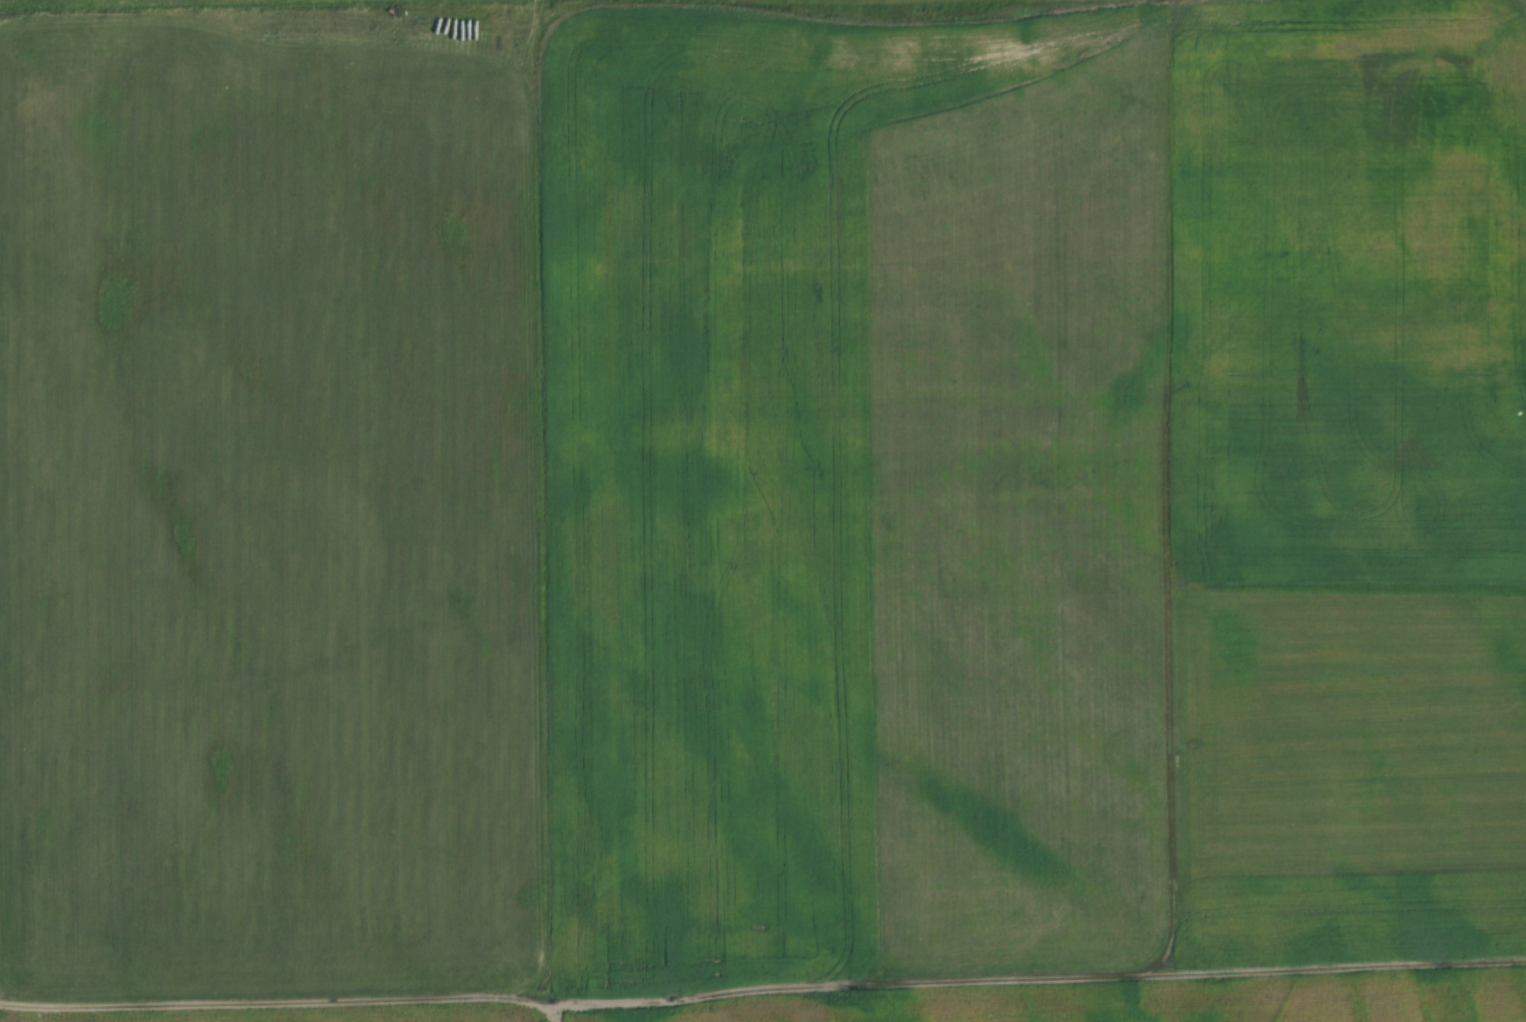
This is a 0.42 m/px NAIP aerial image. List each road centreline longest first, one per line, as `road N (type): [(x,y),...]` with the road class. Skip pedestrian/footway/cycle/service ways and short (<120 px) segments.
road 1 (residential): [(0,999),(84,1006),(516,994),(556,1001),(618,992),(1525,956)]

